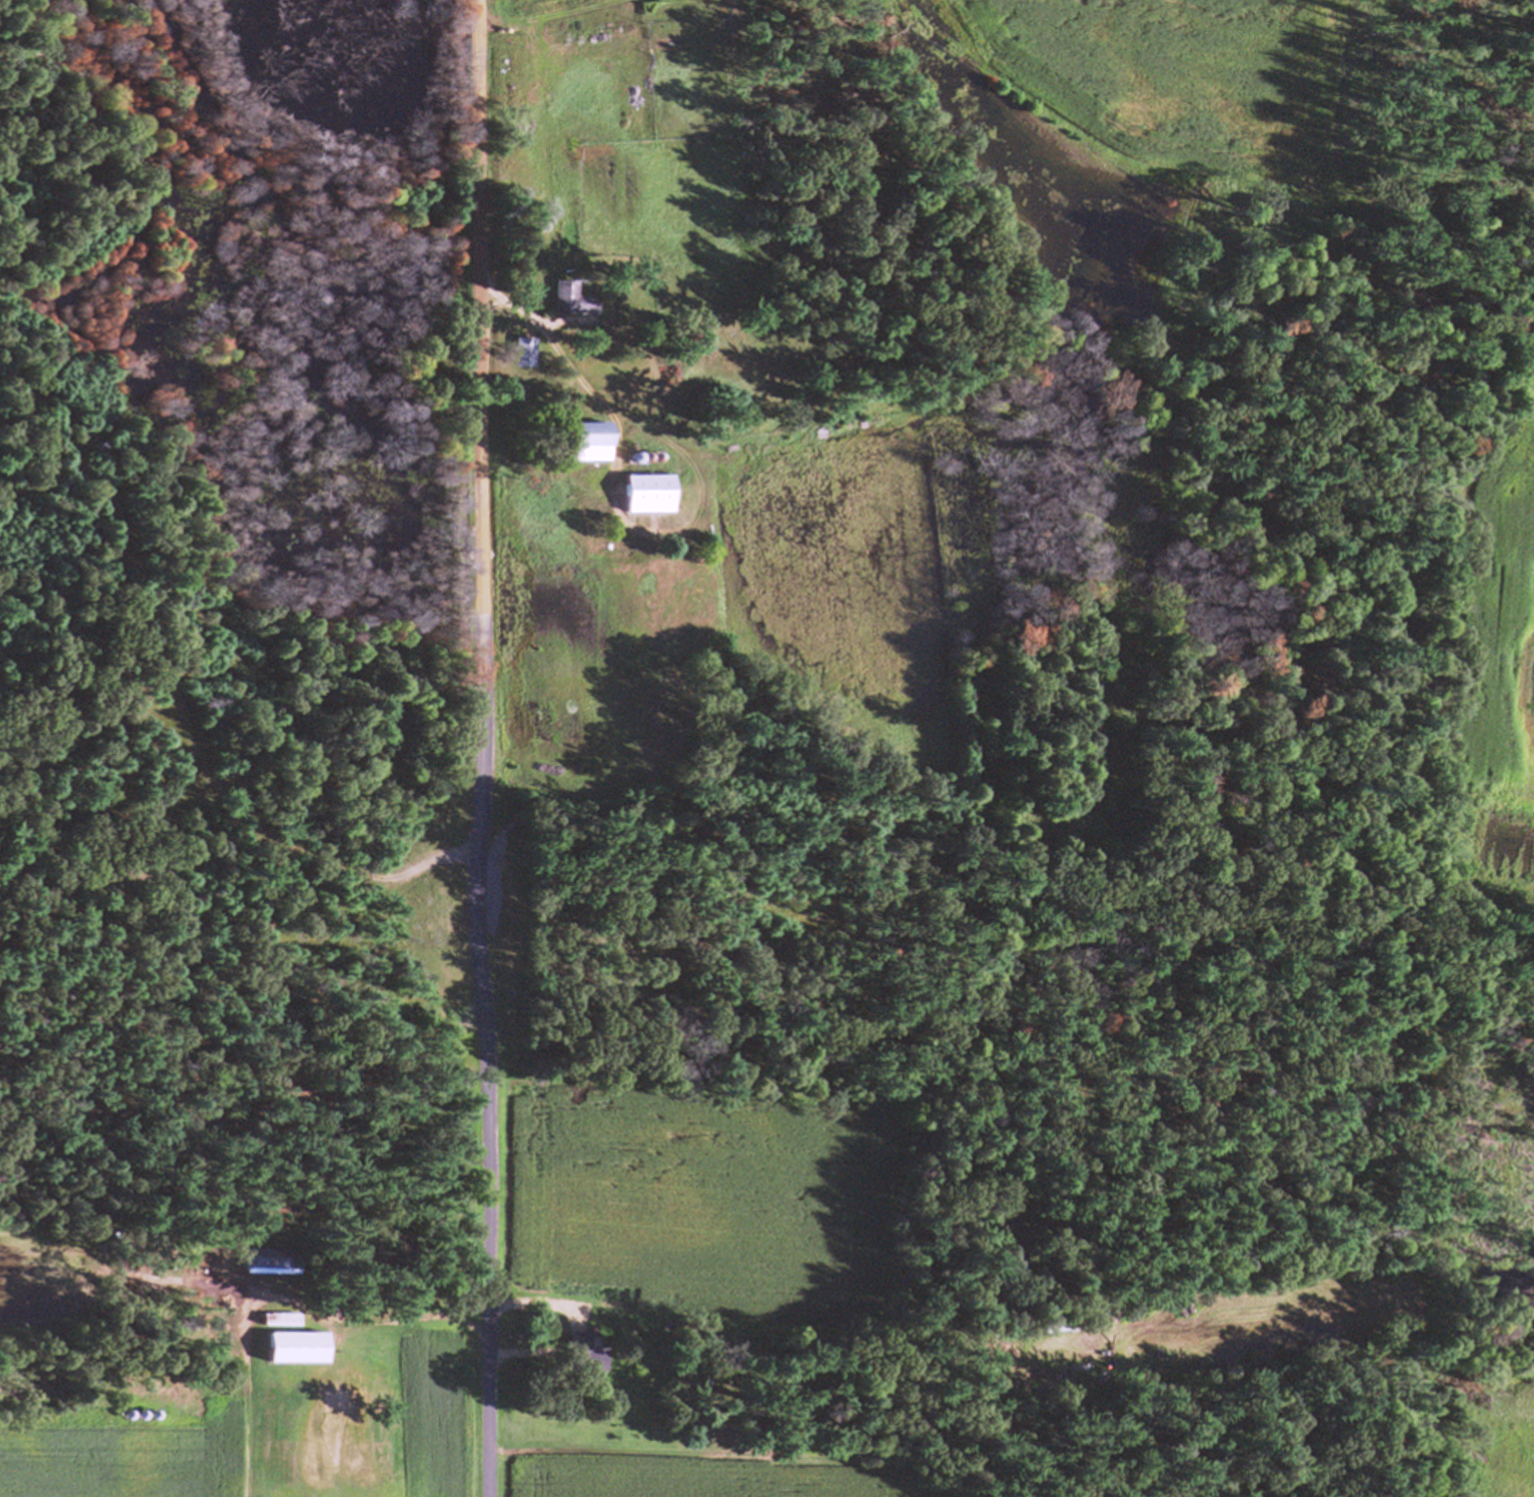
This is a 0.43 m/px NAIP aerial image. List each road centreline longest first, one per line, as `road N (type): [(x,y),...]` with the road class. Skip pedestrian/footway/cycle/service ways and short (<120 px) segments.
road 1 (residential): [(490,1496),(492,1115),(483,1064),(414,929),(406,870),(469,774),(484,730),(478,0)]

